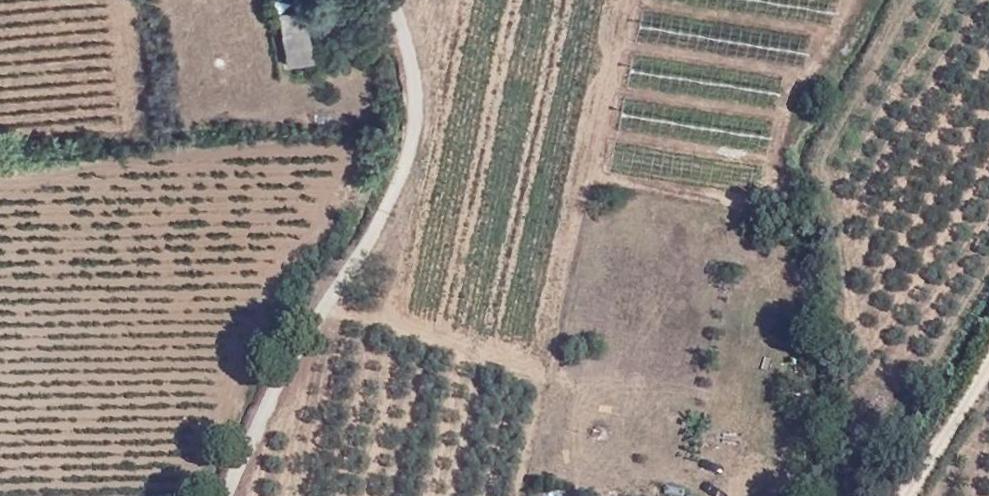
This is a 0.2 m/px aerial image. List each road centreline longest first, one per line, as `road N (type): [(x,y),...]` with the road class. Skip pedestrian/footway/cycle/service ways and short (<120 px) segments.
road 1 (residential): [(224,495),(316,317),(385,220),(414,151),(410,62),(395,0)]

